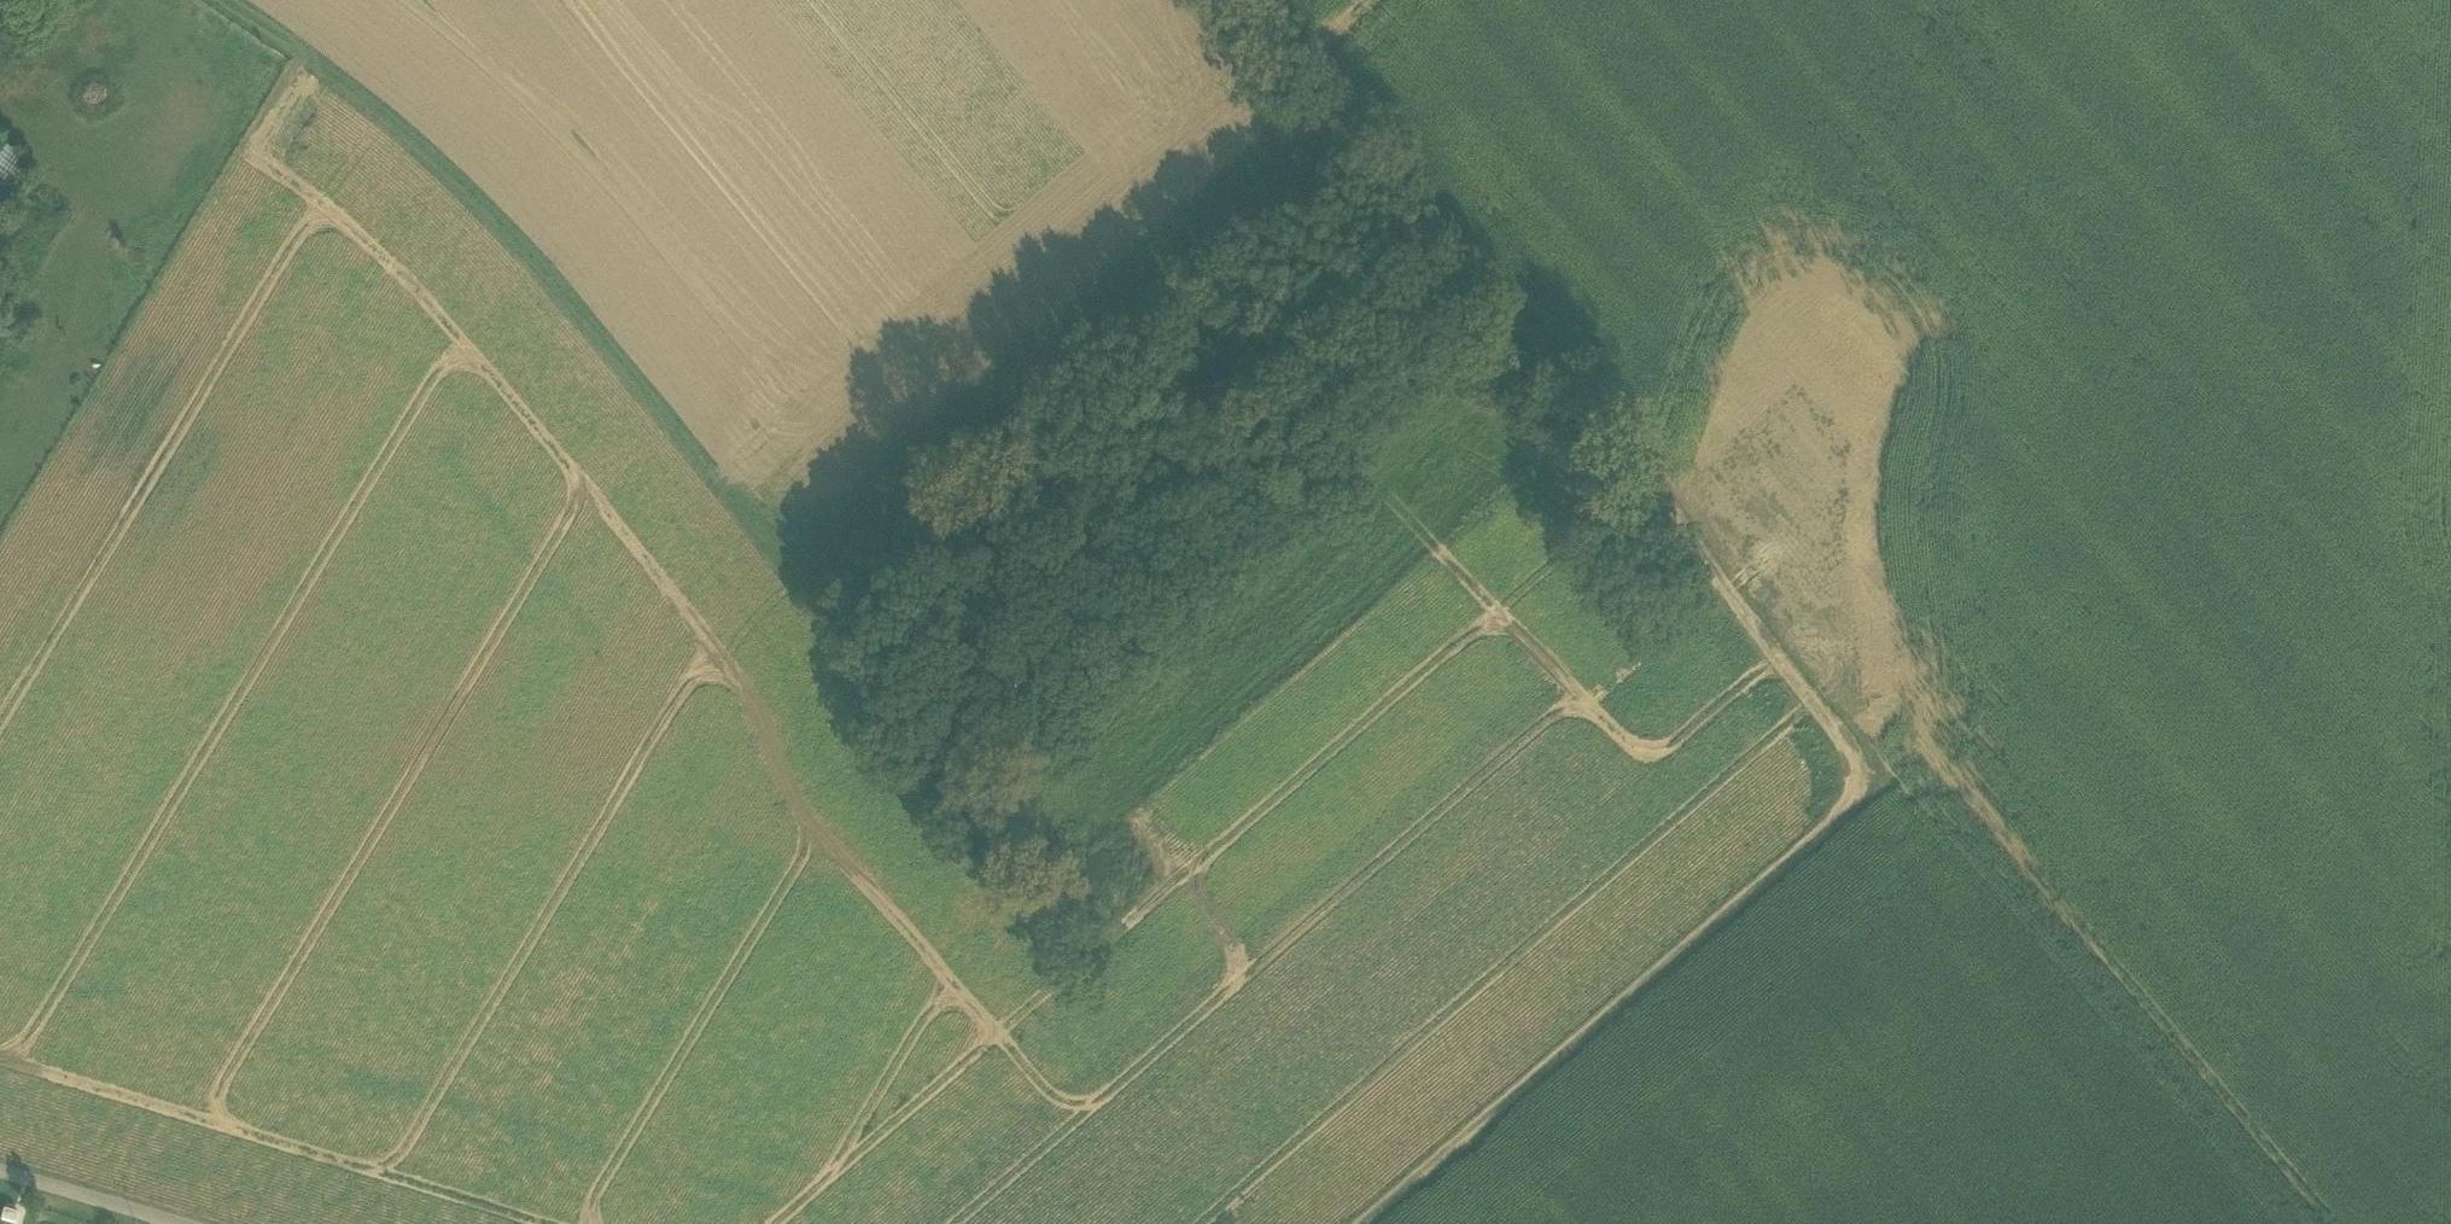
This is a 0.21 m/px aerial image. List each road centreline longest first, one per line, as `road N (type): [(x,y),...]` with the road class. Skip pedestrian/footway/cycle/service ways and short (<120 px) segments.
road 1 (track): [(1241,0),(1414,191),(1514,323),(1623,441),(1832,729),(1852,782),(1842,810),(1812,841),(1361,1223)]
road 2 (unclassified): [(171,1223),(0,1173)]

